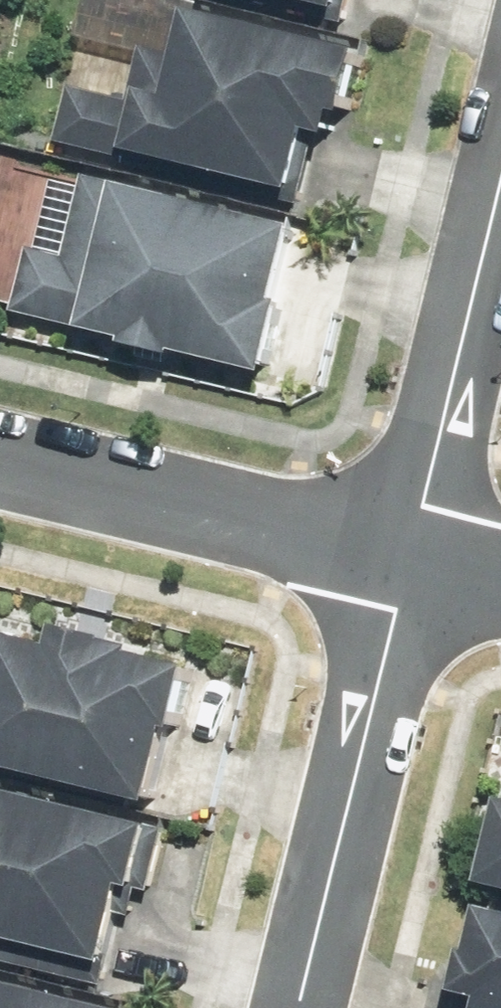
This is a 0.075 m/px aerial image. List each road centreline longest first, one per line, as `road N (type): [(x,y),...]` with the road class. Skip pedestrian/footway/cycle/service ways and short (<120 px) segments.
road 1 (residential): [(298,1007),(410,549)]
road 2 (residential): [(410,549),(0,440)]
road 3 (residential): [(410,549),(500,178)]

